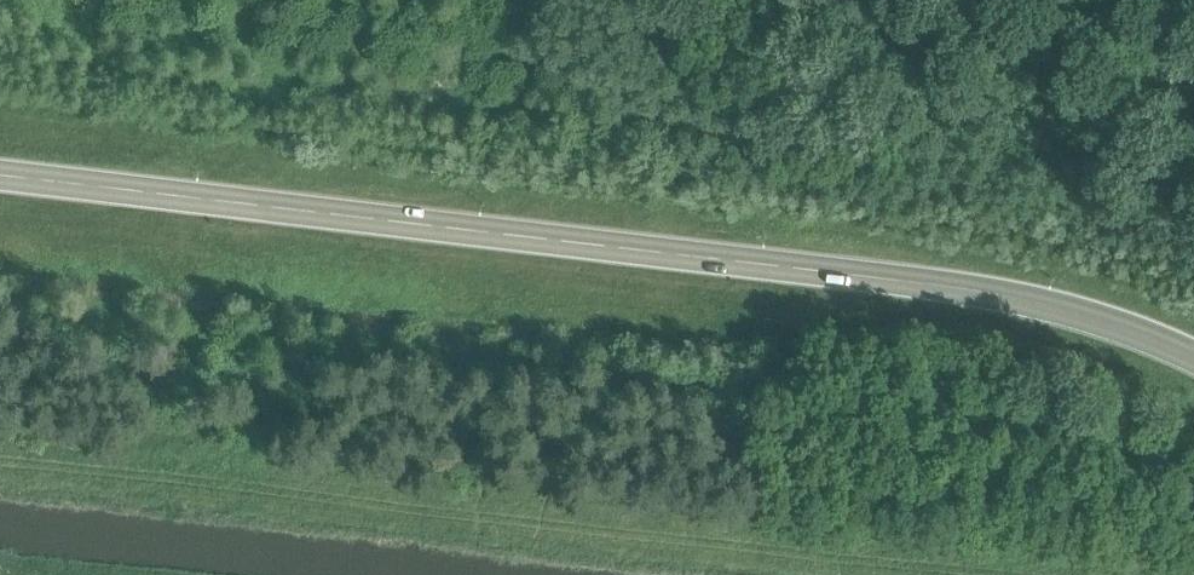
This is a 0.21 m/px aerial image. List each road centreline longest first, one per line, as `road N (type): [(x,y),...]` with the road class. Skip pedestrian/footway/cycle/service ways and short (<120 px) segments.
road 1 (secondary): [(0,176),(963,290),(1090,318),(1193,358)]

